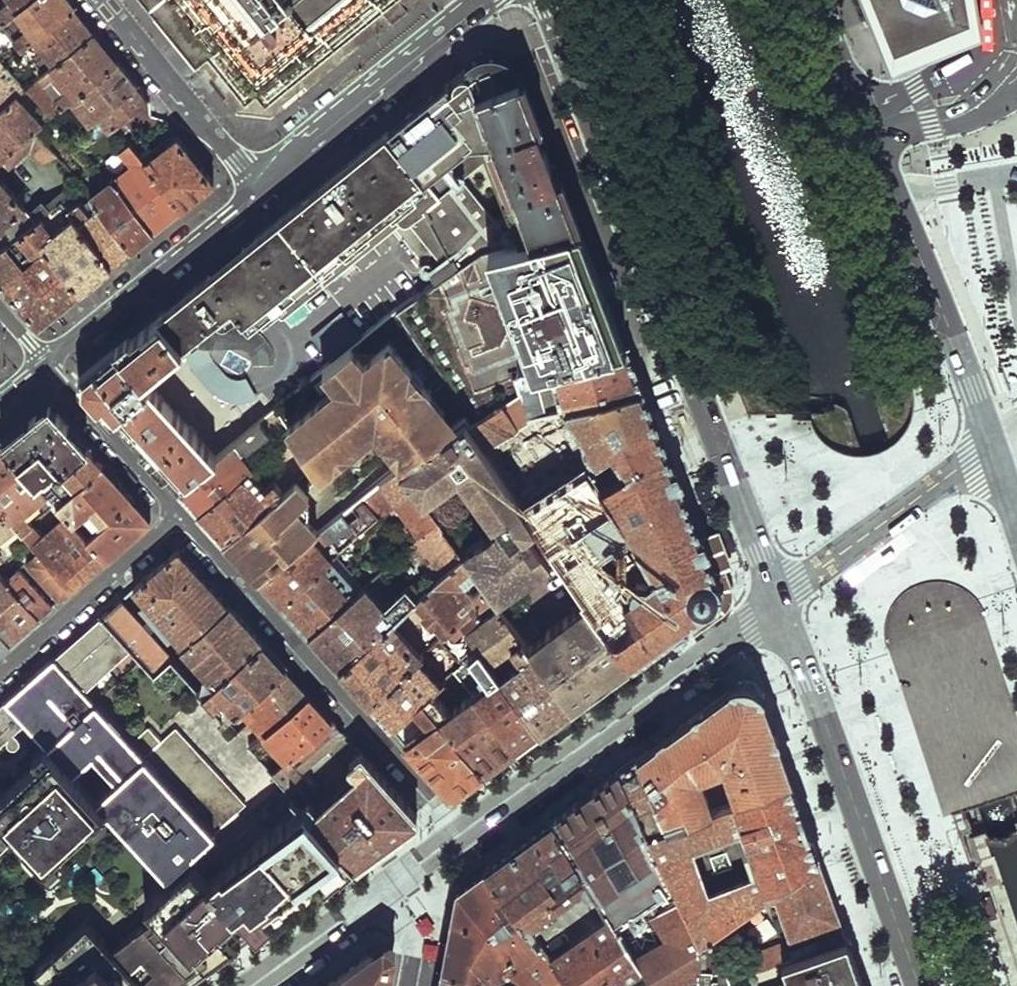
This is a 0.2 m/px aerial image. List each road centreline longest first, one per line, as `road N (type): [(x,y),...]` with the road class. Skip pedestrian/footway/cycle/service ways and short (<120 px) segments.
road 1 (primary): [(777,599),(546,0)]
road 2 (primary): [(801,0),(829,70),(863,116),(940,302),(1016,525)]
road 3 (residential): [(461,831),(180,515)]
road 4 (primary): [(919,985),(777,599)]
road 5 (tertiary): [(461,831),(777,599)]
road 6 (residential): [(263,190),(486,0)]
road 7 (residential): [(46,363),(263,190)]
road 8 (residential): [(102,0),(263,190)]
road 9 (residential): [(0,673),(180,515)]
road 10 (residential): [(180,515),(46,363)]
road 11 (tertiary): [(252,985),(375,897)]

